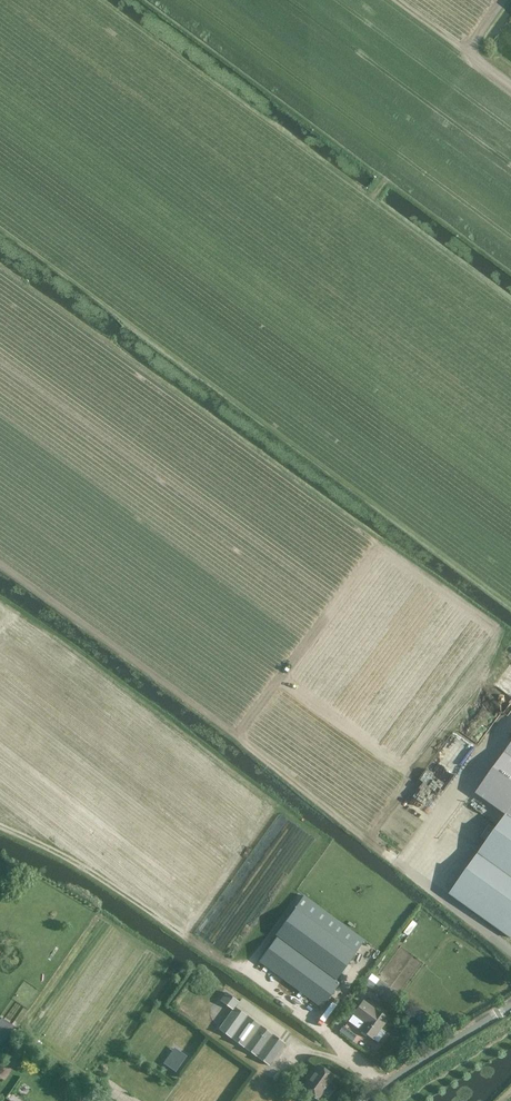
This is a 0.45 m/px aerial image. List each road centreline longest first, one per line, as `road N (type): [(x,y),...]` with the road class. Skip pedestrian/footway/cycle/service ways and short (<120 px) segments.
road 1 (track): [(406,866),(0,561)]
road 2 (tertiary): [(367,1100),(510,1005)]
road 3 (track): [(402,0),(510,87)]

